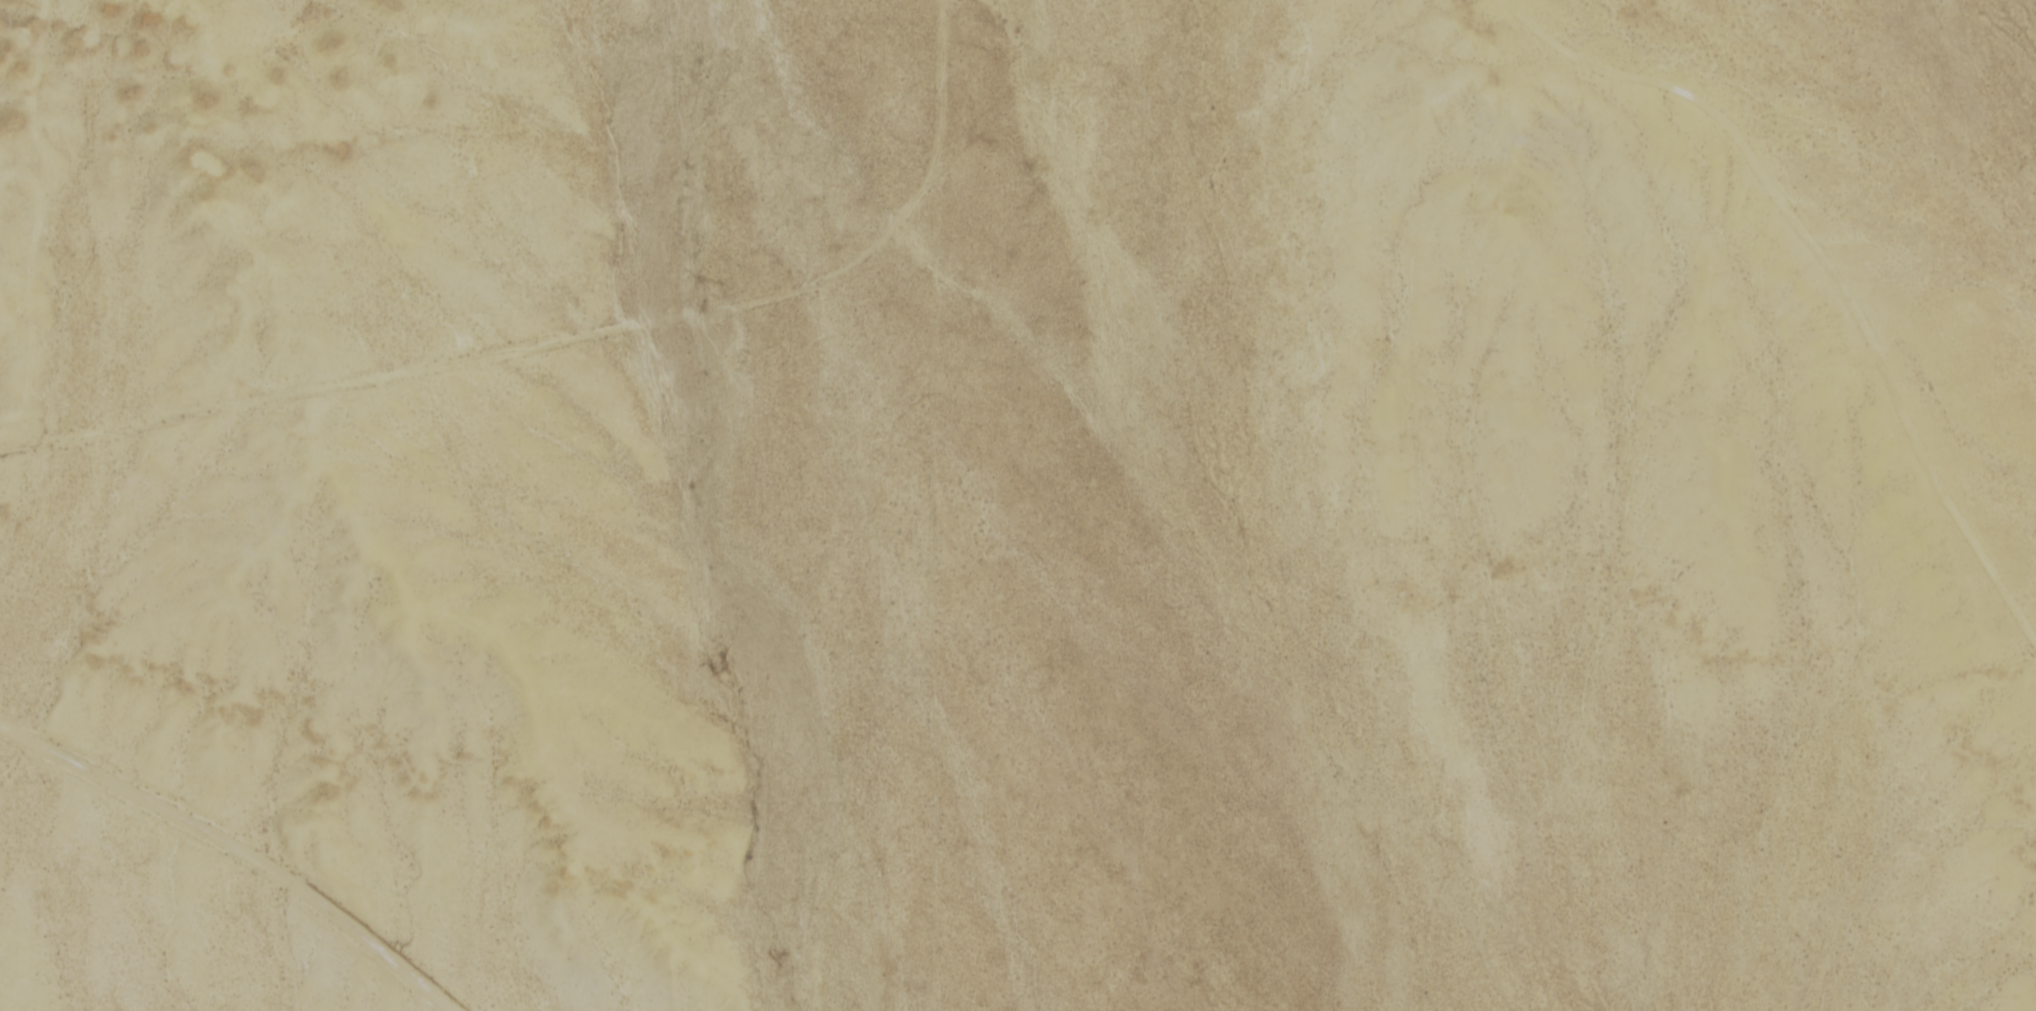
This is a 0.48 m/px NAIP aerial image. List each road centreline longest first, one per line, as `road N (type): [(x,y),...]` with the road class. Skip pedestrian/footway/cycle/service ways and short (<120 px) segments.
road 1 (residential): [(0,471),(792,322),(885,284),(942,205),(944,0)]
road 2 (track): [(2035,619),(1738,98),(1578,65),(1506,17),(1503,0)]
road 3 (track): [(471,1010),(409,960),(0,741)]

